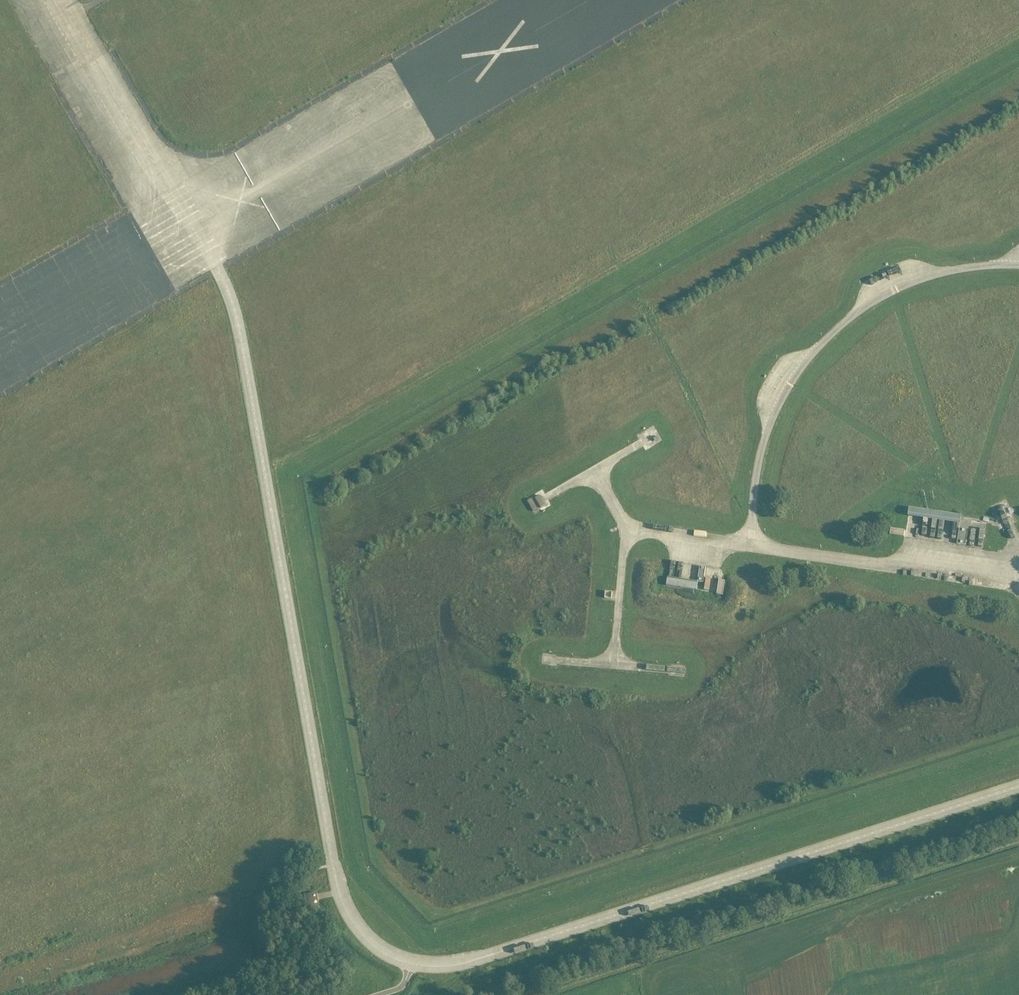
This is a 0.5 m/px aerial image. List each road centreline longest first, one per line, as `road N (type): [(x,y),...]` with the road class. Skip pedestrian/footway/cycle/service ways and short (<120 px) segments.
road 1 (unclassified): [(1018,787),(468,963),(411,964),(401,991),(388,994)]
road 2 (unclassified): [(1018,567),(918,557),(878,565),(630,532),(595,471)]

